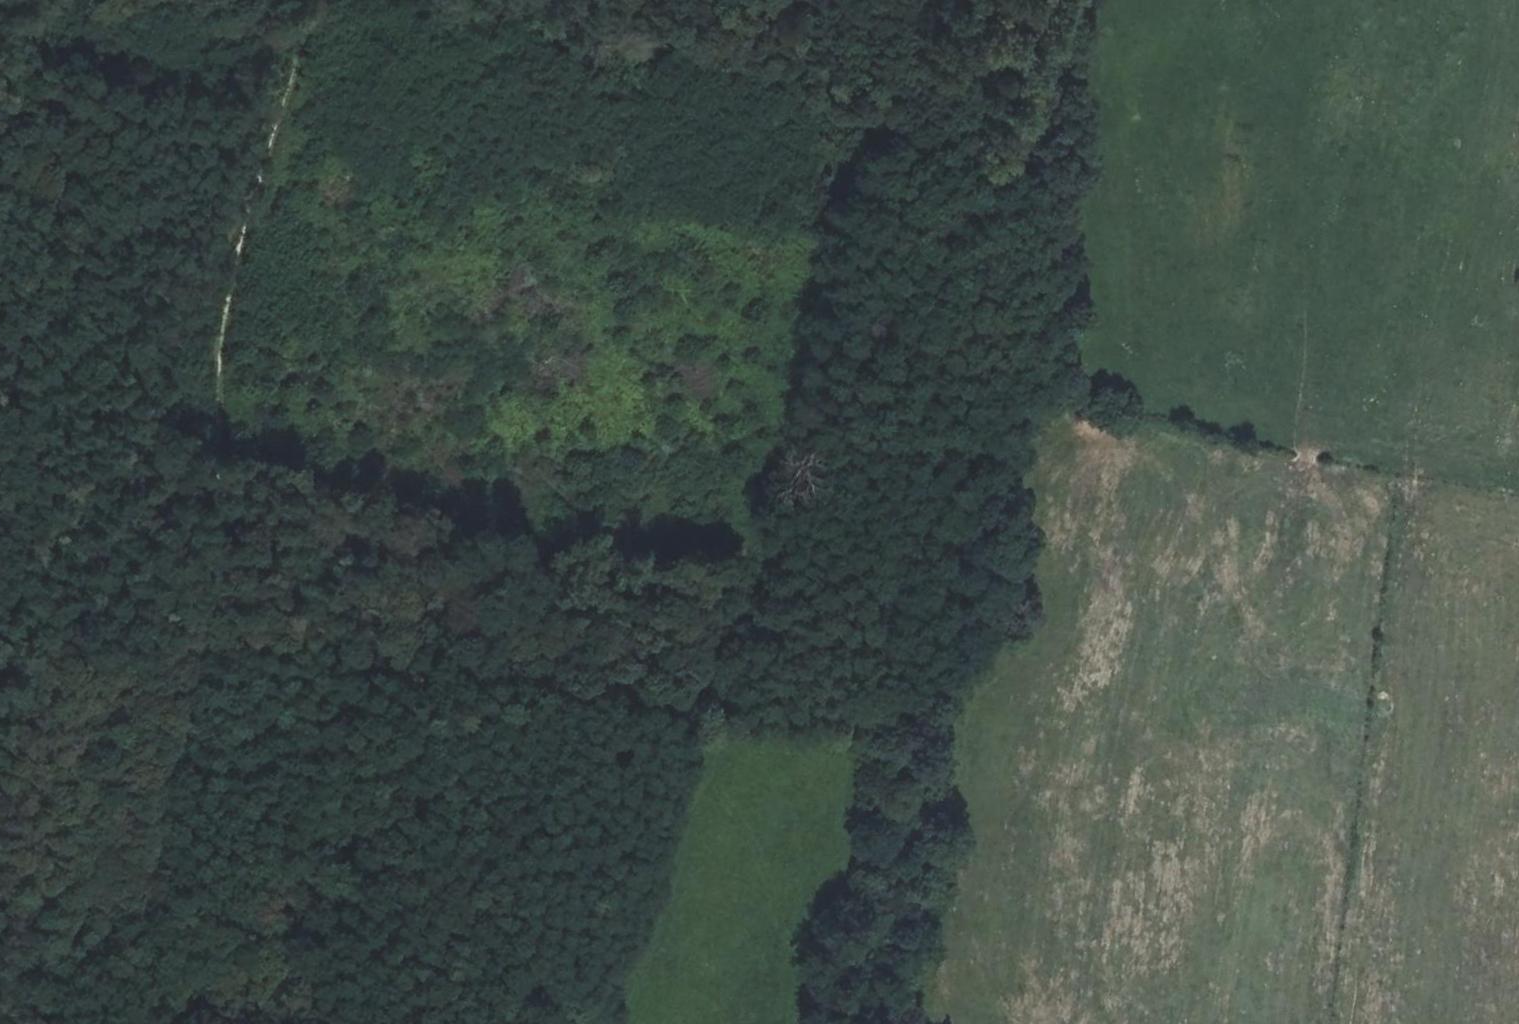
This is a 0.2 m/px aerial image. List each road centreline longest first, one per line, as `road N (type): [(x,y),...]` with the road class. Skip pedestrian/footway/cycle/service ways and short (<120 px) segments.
road 1 (track): [(123,1023),(133,893),(217,528),(219,383),(237,256),(316,0)]

